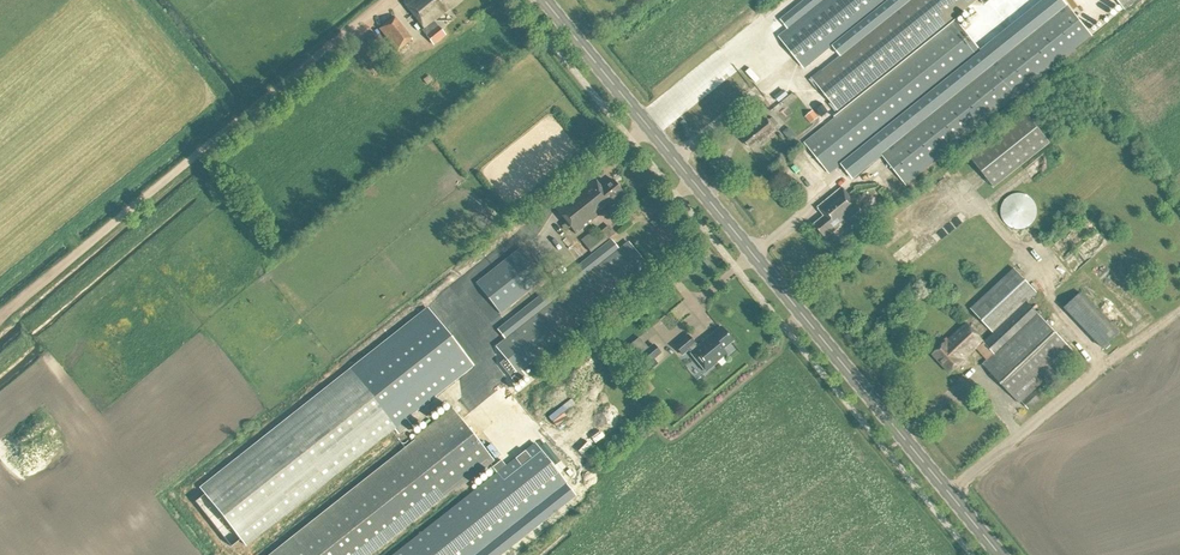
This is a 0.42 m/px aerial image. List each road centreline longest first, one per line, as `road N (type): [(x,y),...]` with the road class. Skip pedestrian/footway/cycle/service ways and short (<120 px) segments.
road 1 (secondary): [(1000,554),(543,0)]
road 2 (track): [(0,316),(388,0)]
road 3 (track): [(950,495),(1179,307)]

